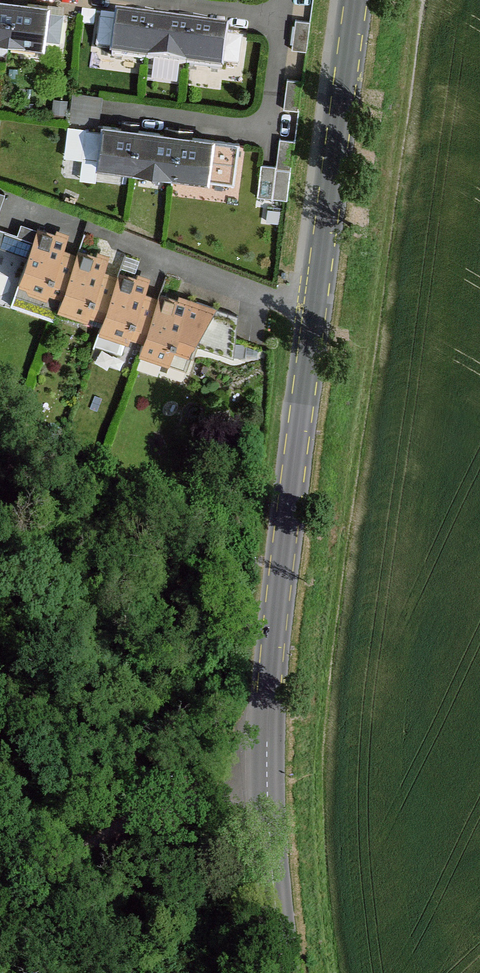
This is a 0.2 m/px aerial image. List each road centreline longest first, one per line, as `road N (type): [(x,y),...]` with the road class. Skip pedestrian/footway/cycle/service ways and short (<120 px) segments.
road 1 (track): [(413,0),(322,683),(317,818),(330,972)]
road 2 (secondary): [(285,972),(268,787),(274,633),(359,0)]

